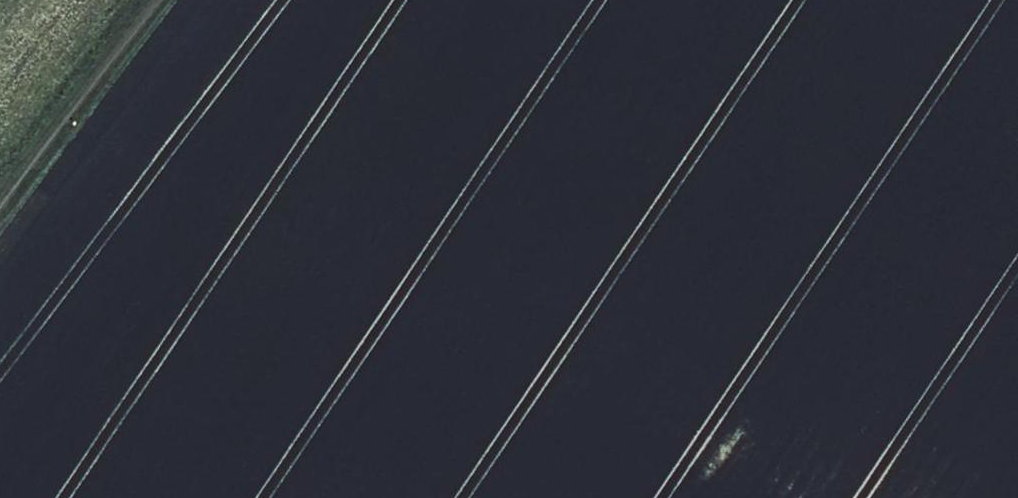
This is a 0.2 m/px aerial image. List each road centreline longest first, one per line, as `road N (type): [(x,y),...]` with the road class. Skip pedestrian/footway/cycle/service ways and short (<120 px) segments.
road 1 (track): [(149,0),(0,198)]

